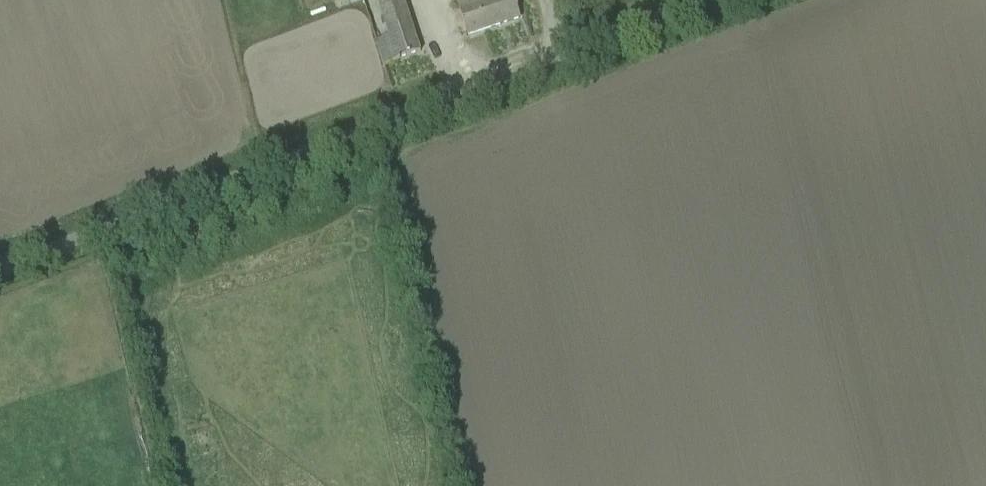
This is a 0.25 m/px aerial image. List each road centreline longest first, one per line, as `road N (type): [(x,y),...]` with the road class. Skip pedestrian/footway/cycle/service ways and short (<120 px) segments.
road 1 (unclassified): [(0,261),(691,0)]

